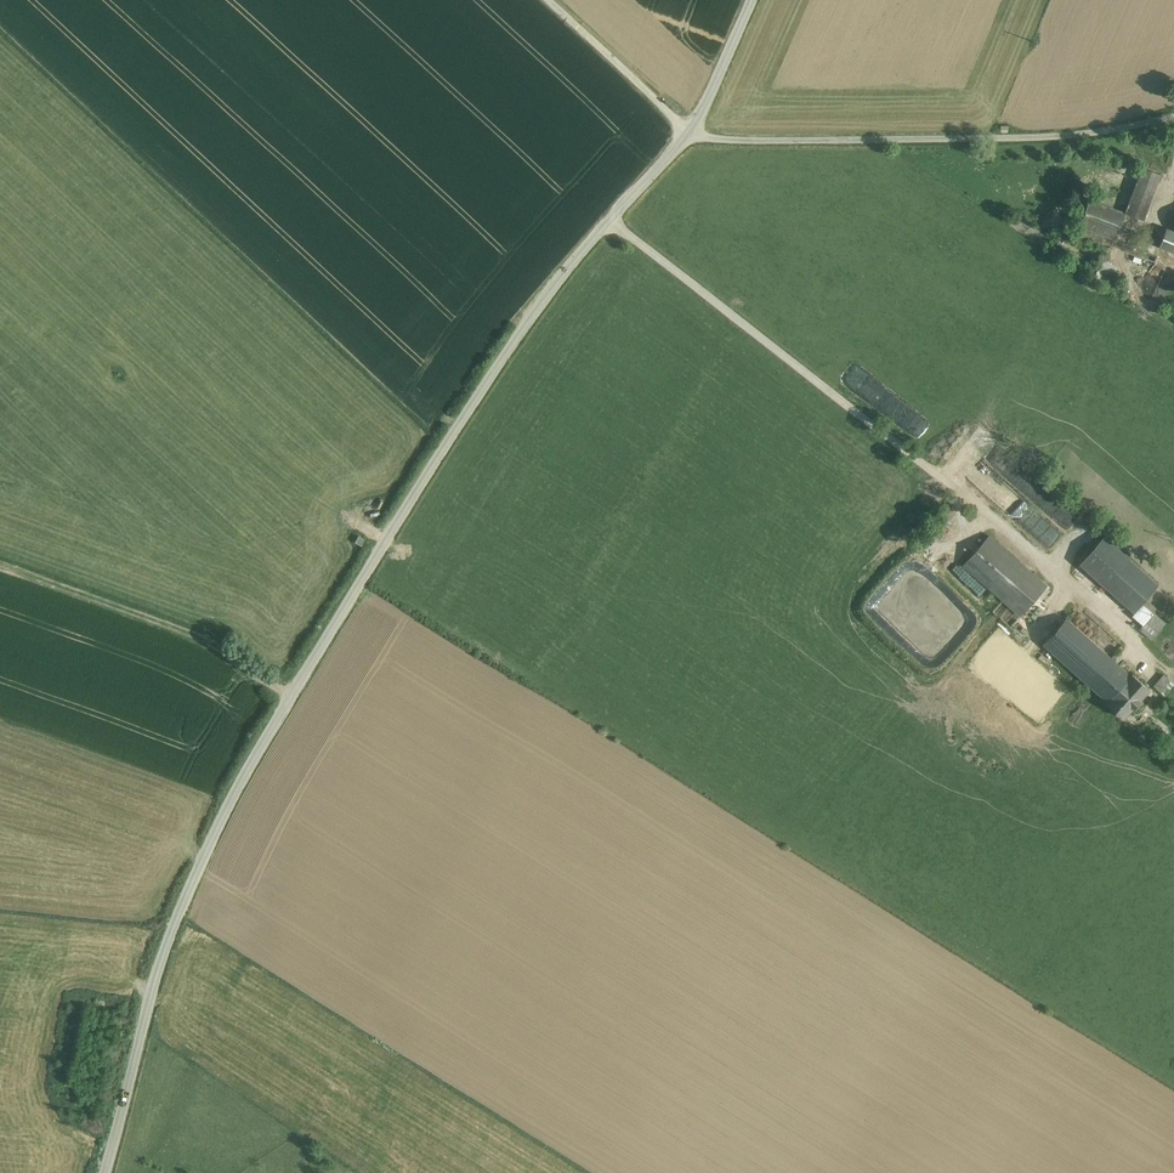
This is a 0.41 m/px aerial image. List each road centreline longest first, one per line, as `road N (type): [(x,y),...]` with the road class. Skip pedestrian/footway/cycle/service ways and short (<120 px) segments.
road 1 (unclassified): [(105,1172),(152,968),(226,805),(506,349),(608,219),(690,133)]
road 2 (unclassified): [(1173,118),(1084,134),(690,133)]
road 3 (track): [(289,694),(216,639),(0,562)]
road 4 (unclassified): [(690,133),(751,0)]

